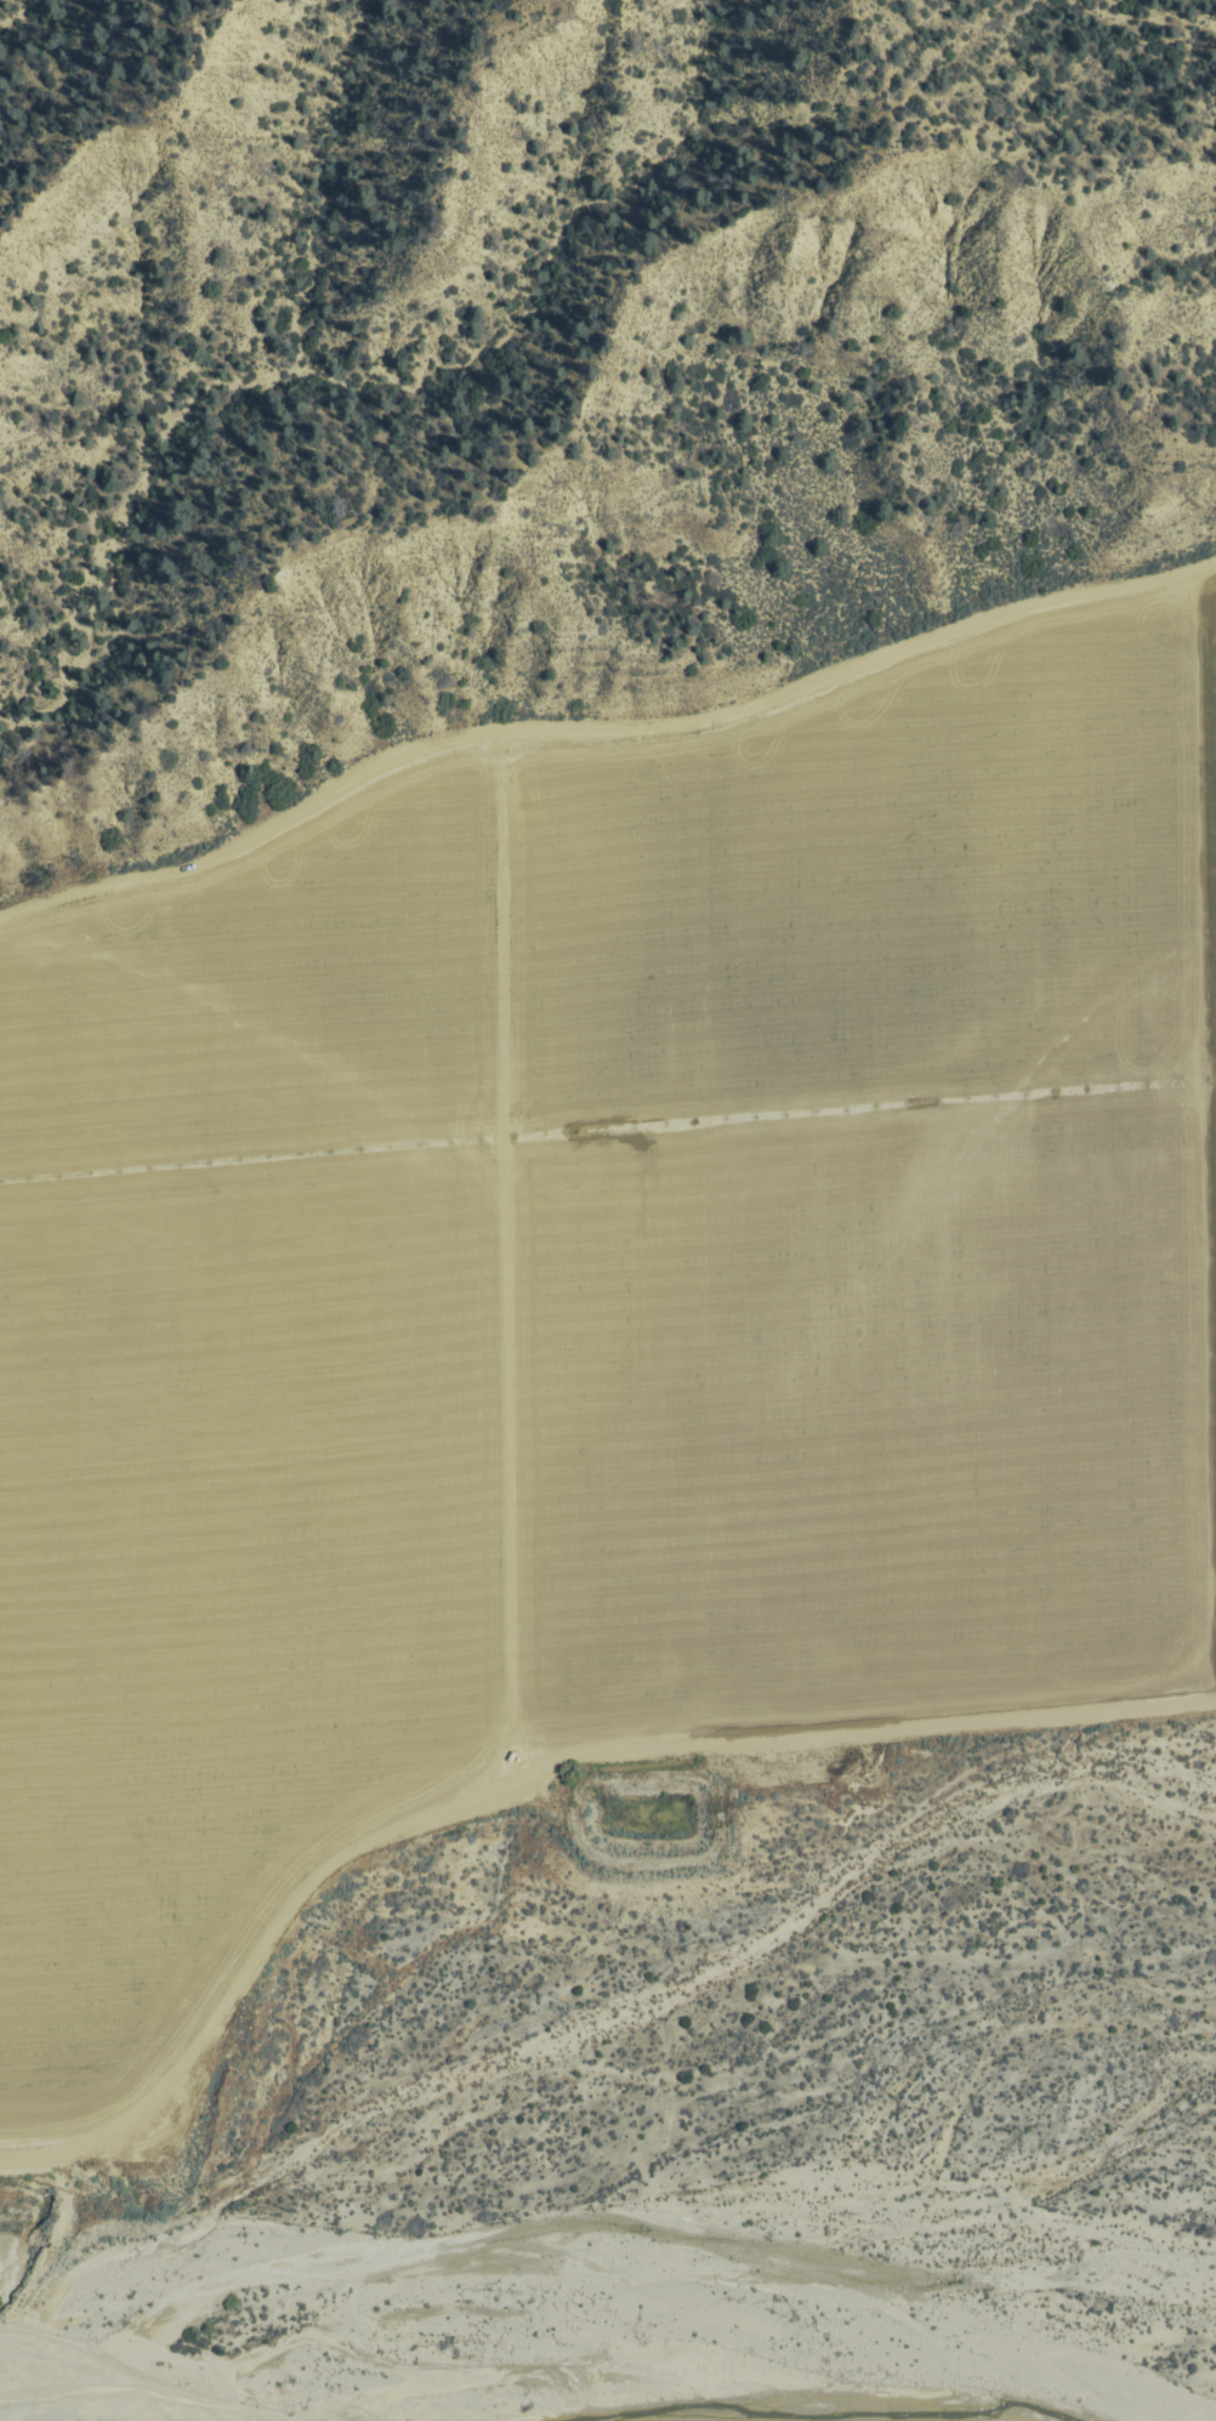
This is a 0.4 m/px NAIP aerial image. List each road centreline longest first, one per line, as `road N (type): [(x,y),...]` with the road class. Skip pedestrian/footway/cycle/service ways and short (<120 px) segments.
road 1 (track): [(0,2171),(95,2158),(114,2146),(376,1817),(431,1777),(1215,1705)]

